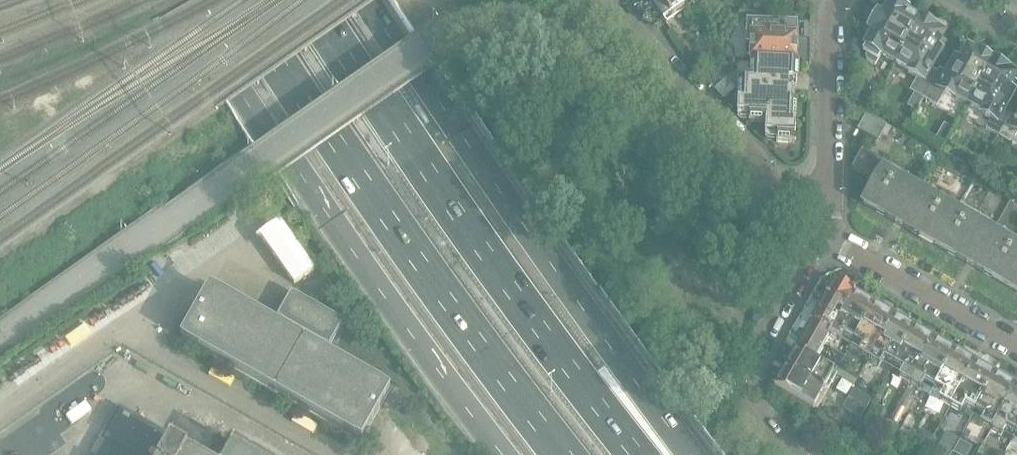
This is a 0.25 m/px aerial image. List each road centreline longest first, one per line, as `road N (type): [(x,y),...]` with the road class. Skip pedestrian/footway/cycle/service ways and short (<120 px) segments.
road 1 (motorway): [(186,0),(333,218),(511,454)]
road 2 (motorway): [(691,454),(372,0)]
road 3 (unclassified): [(0,336),(423,42)]
road 4 (unclassified): [(771,186),(723,177),(685,156),(540,21),(480,13),(423,42)]
road 5 (motorway): [(636,454),(426,170)]
road 6 (motorway): [(376,201),(563,454)]
road 7 (residential): [(821,235),(741,368),(737,389),(783,454)]
road 8 (residential): [(771,186),(607,0)]
road 9 (primary): [(244,0),(376,201)]
road 10 (residential): [(1016,347),(821,235)]
road 11 (primary): [(426,170),(315,0)]
road 12 (residential): [(828,198),(837,0)]

